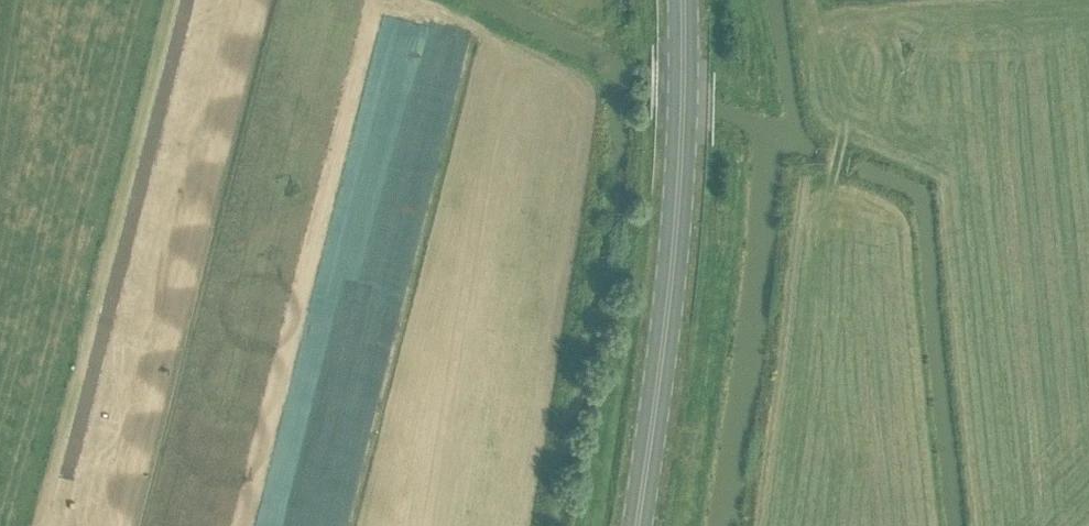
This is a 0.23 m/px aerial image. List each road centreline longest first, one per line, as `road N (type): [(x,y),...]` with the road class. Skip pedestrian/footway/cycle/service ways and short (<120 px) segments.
road 1 (secondary): [(636,525),(673,276),(683,0)]

